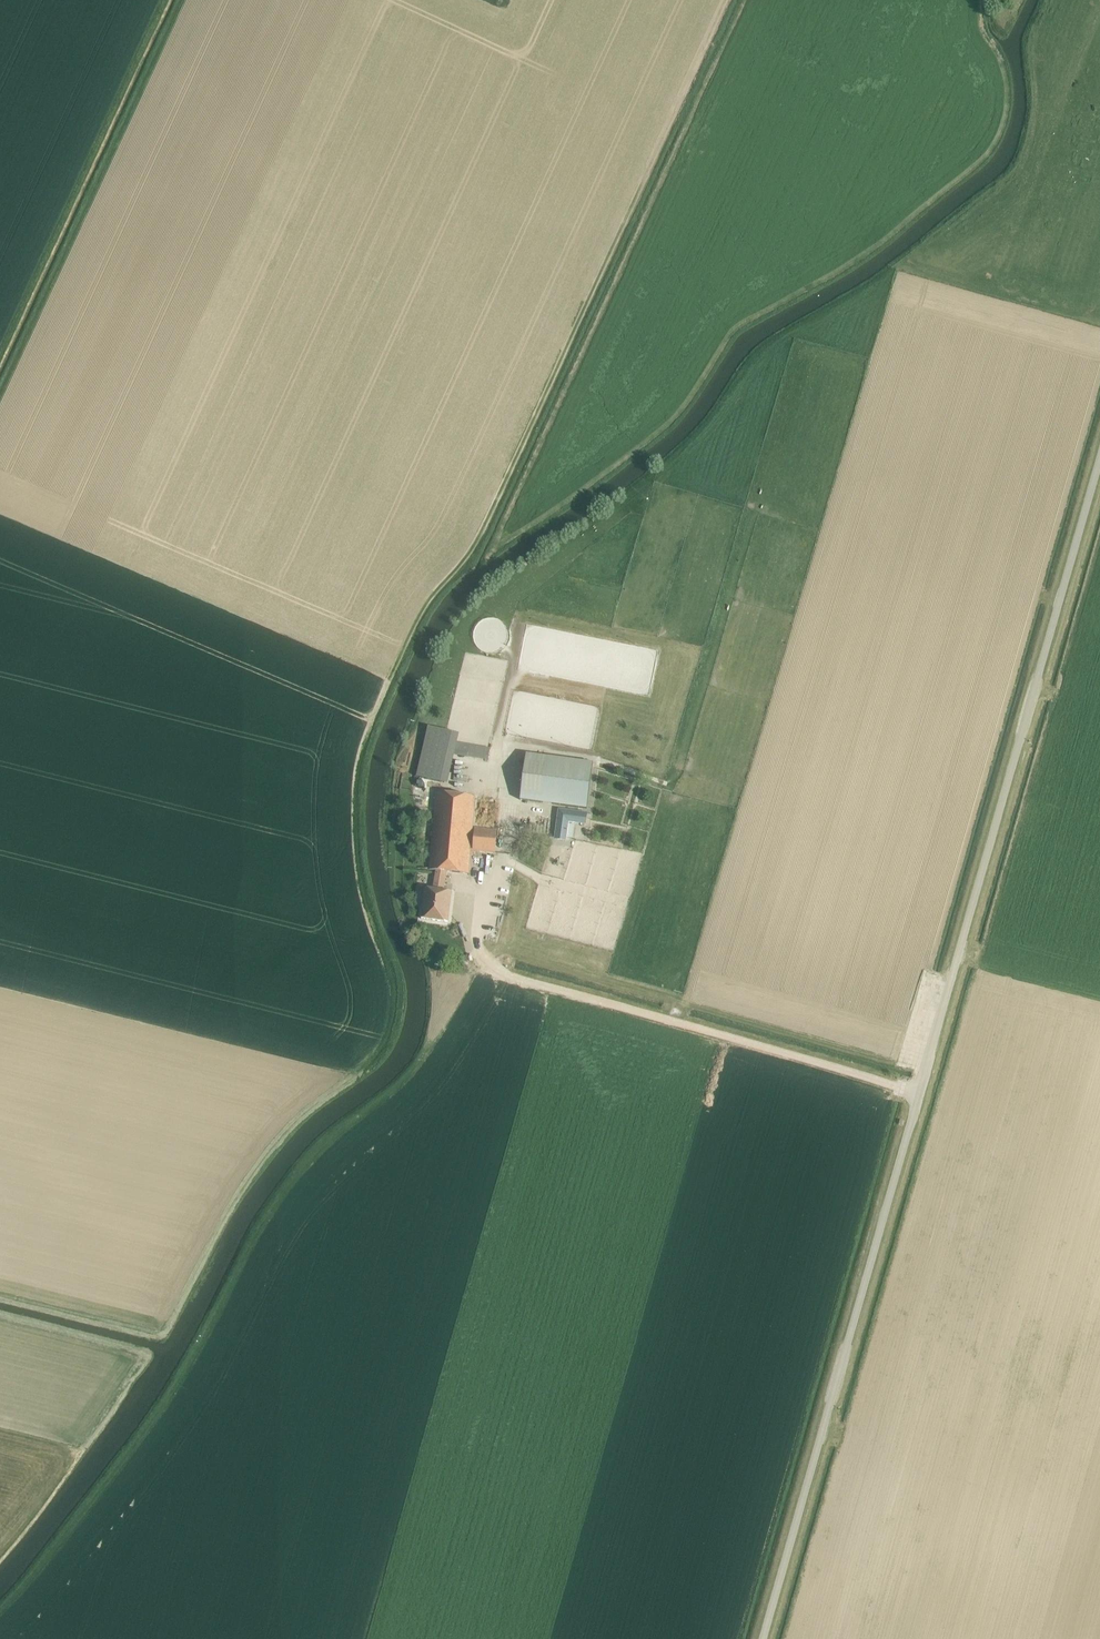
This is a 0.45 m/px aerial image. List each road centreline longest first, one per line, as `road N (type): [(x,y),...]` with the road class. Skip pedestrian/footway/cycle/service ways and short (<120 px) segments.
road 1 (unclassified): [(765,1638),(1099,467)]

